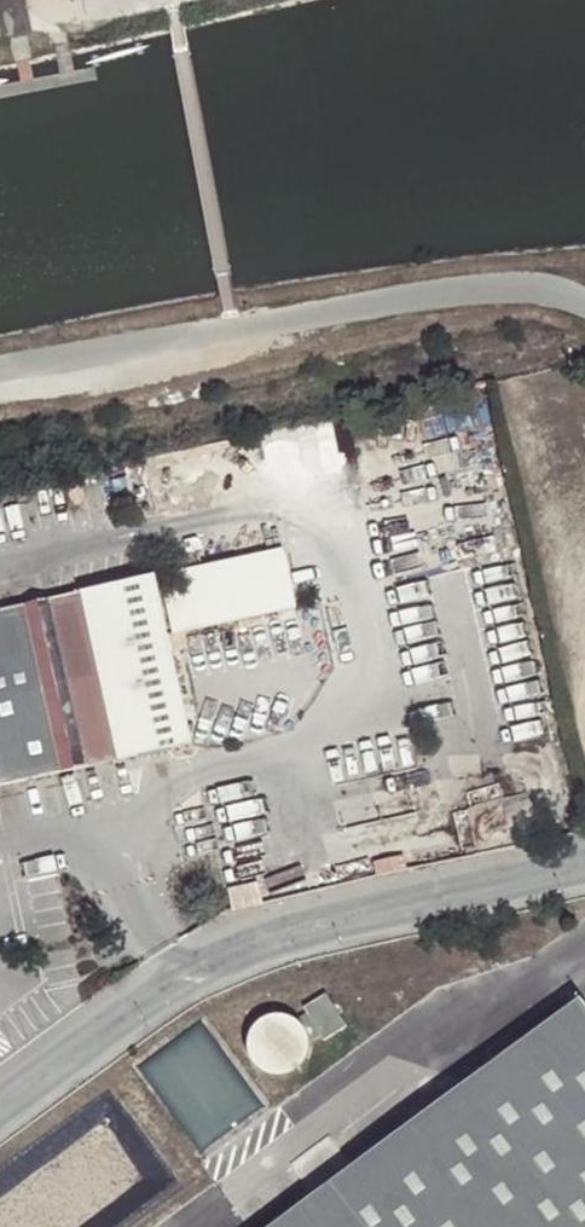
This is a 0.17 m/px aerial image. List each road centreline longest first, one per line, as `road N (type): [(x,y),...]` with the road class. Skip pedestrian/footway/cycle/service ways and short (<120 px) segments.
road 1 (unclassified): [(0,1106),(164,988),(250,945),(584,865)]
road 2 (unclassified): [(584,302),(537,289),(450,289),(0,373)]

